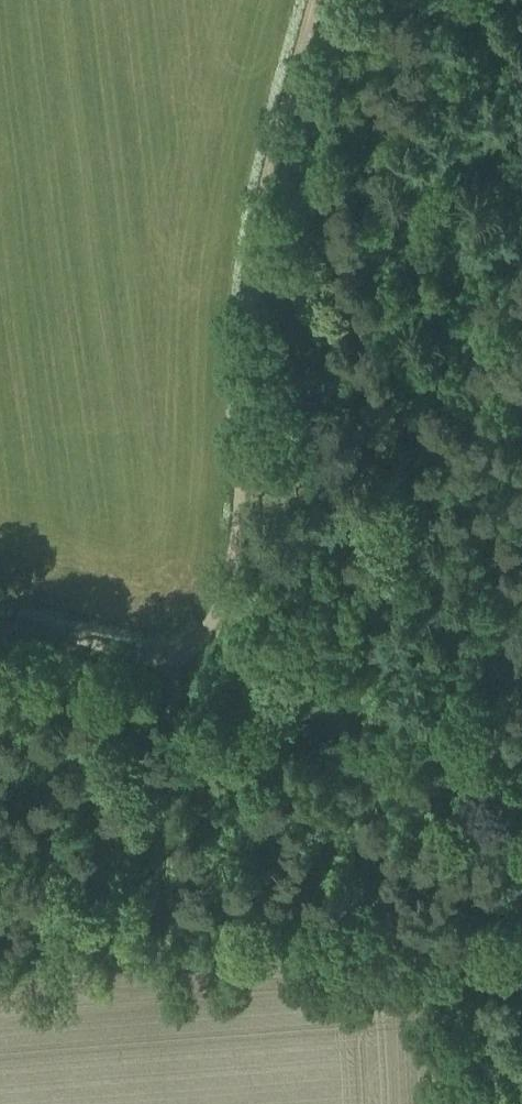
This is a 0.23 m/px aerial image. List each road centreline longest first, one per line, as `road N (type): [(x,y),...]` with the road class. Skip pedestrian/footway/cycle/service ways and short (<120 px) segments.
road 1 (unclassified): [(0,630),(45,628),(169,659),(198,643),(213,620),(238,512),(262,164),(310,0)]
road 2 (track): [(170,754),(463,395)]
road 3 (track): [(463,395),(443,557),(501,801)]
road 4 (track): [(169,659),(155,953)]
road 5 (track): [(463,395),(521,158)]
road 6 (track): [(0,687),(170,754)]
road 7 (track): [(0,820),(16,816),(119,733)]

